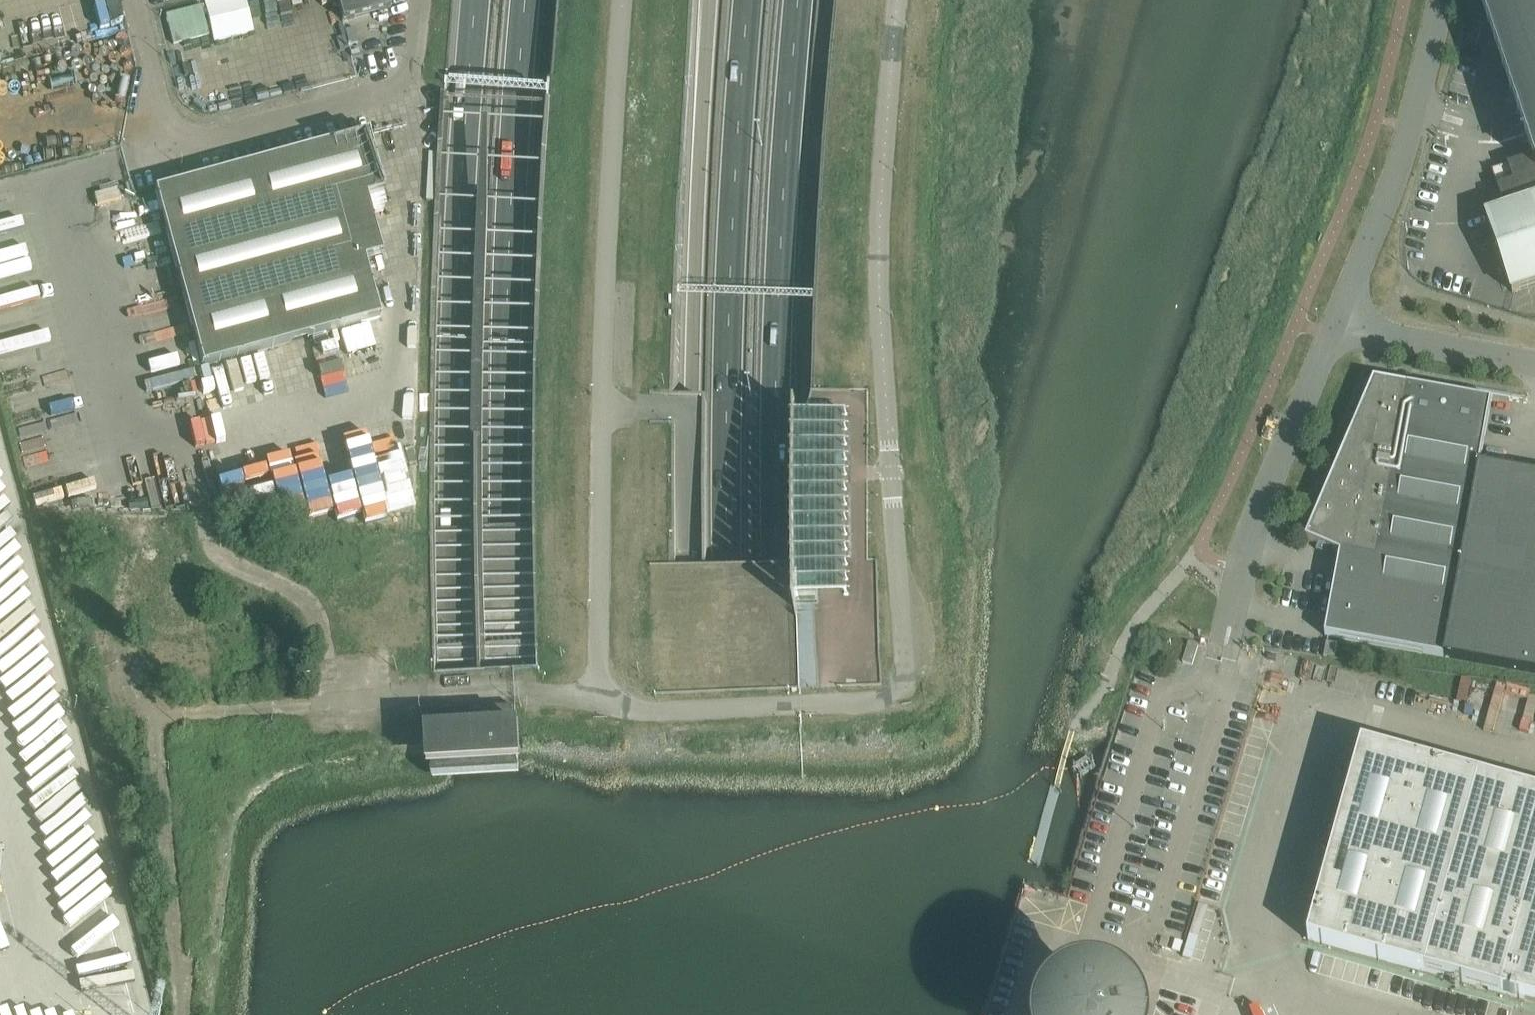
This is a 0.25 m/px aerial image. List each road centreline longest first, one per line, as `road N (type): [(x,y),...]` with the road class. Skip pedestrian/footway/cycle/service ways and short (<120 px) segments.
road 1 (motorway): [(731,1014),(704,571),(749,0)]
road 2 (motorway): [(798,1014),(771,571),(779,246),(798,0)]
road 3 (motorway): [(478,0),(462,212),(455,525),(483,1014)]
road 4 (motorway): [(526,0),(510,213),(505,527),(509,807),(526,1014)]
road 5 (unclassified): [(419,0),(412,78),(168,151),(130,0)]
road 6 (unclassified): [(1336,325),(1387,200),(1445,0)]
road 7 (unclassified): [(1233,643),(1241,566),(1336,325)]
road 8 (unclassified): [(1336,325),(1534,363)]

